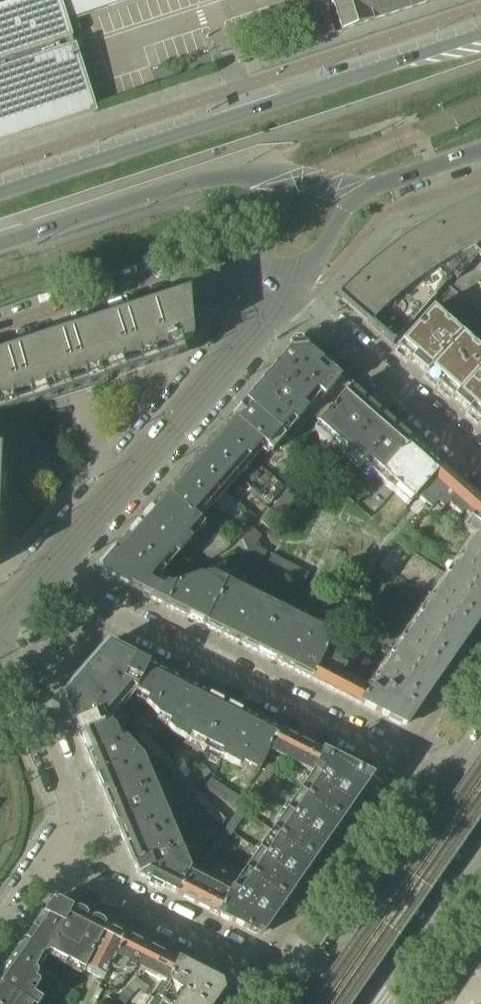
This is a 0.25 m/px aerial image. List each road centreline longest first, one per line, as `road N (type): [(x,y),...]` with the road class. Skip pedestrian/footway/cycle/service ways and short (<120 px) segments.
road 1 (secondary): [(480,36),(0,192)]
road 2 (residential): [(449,785),(41,576)]
road 3 (residential): [(41,576),(281,289)]
road 4 (residential): [(0,330),(218,256),(239,259),(281,289)]
road 5 (residential): [(307,995),(56,862)]
road 6 (secondary): [(0,244),(207,181),(258,179)]
road 7 (residential): [(480,464),(281,289)]
road 8 (residential): [(449,785),(307,995)]
road 9 (residential): [(56,862),(71,828),(73,797),(0,638)]
road 10 (residential): [(378,1003),(480,856)]
road 11 (residential): [(281,289),(309,275),(328,231),(365,190)]
road 12 (residential): [(258,179),(278,211),(264,250),(281,289)]
road 13 (secondary): [(365,190),(480,153)]

